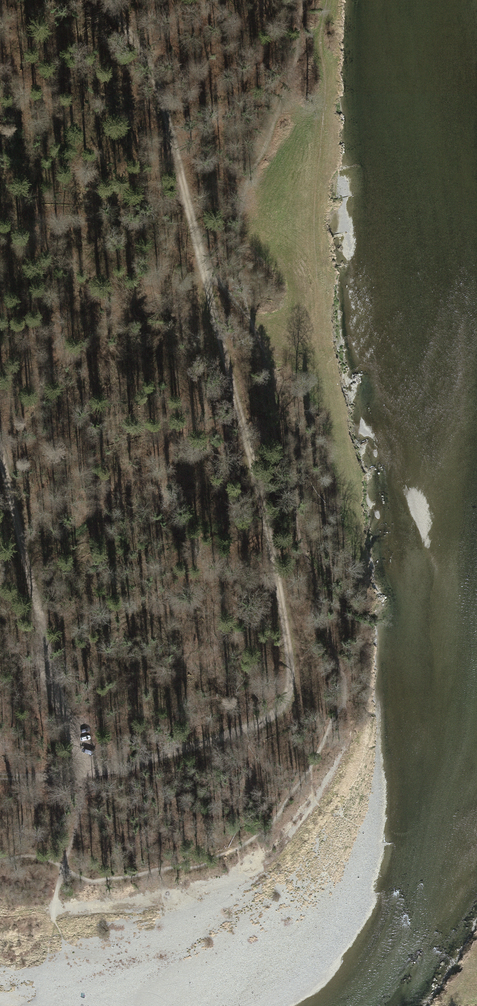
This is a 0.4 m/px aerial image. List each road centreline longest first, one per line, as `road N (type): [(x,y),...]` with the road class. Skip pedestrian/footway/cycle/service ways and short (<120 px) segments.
road 1 (track): [(107,0),(165,110),(280,589),(291,679),(289,697),(255,726),(82,774)]
road 2 (track): [(82,774),(0,445)]
road 3 (track): [(82,774),(77,824),(54,904)]

